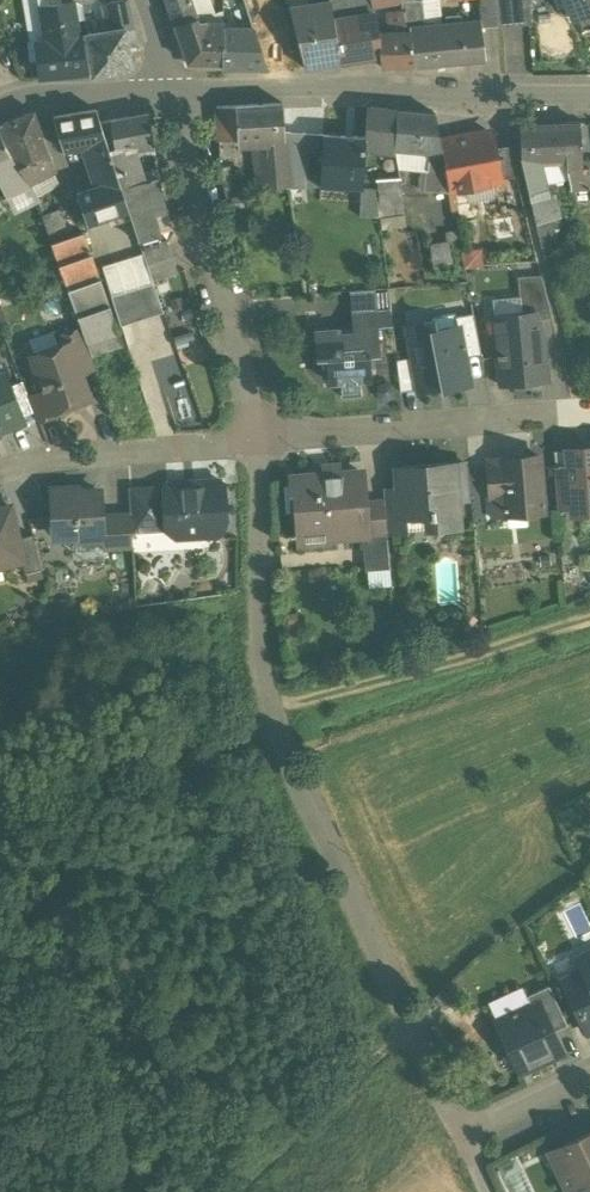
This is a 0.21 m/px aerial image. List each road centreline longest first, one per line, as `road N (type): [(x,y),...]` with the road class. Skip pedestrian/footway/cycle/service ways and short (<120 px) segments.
road 1 (residential): [(465,1146),(285,759),(260,625),(255,444)]
road 2 (secondary): [(589,96),(174,87)]
road 3 (residential): [(255,444),(174,87)]
road 4 (residential): [(589,413),(255,444)]
road 5 (track): [(274,714),(589,623)]
road 6 (residential): [(0,469),(83,451),(255,444)]
road 7 (secondary): [(174,87),(0,116)]
road 8 (residential): [(465,1146),(589,1086)]

